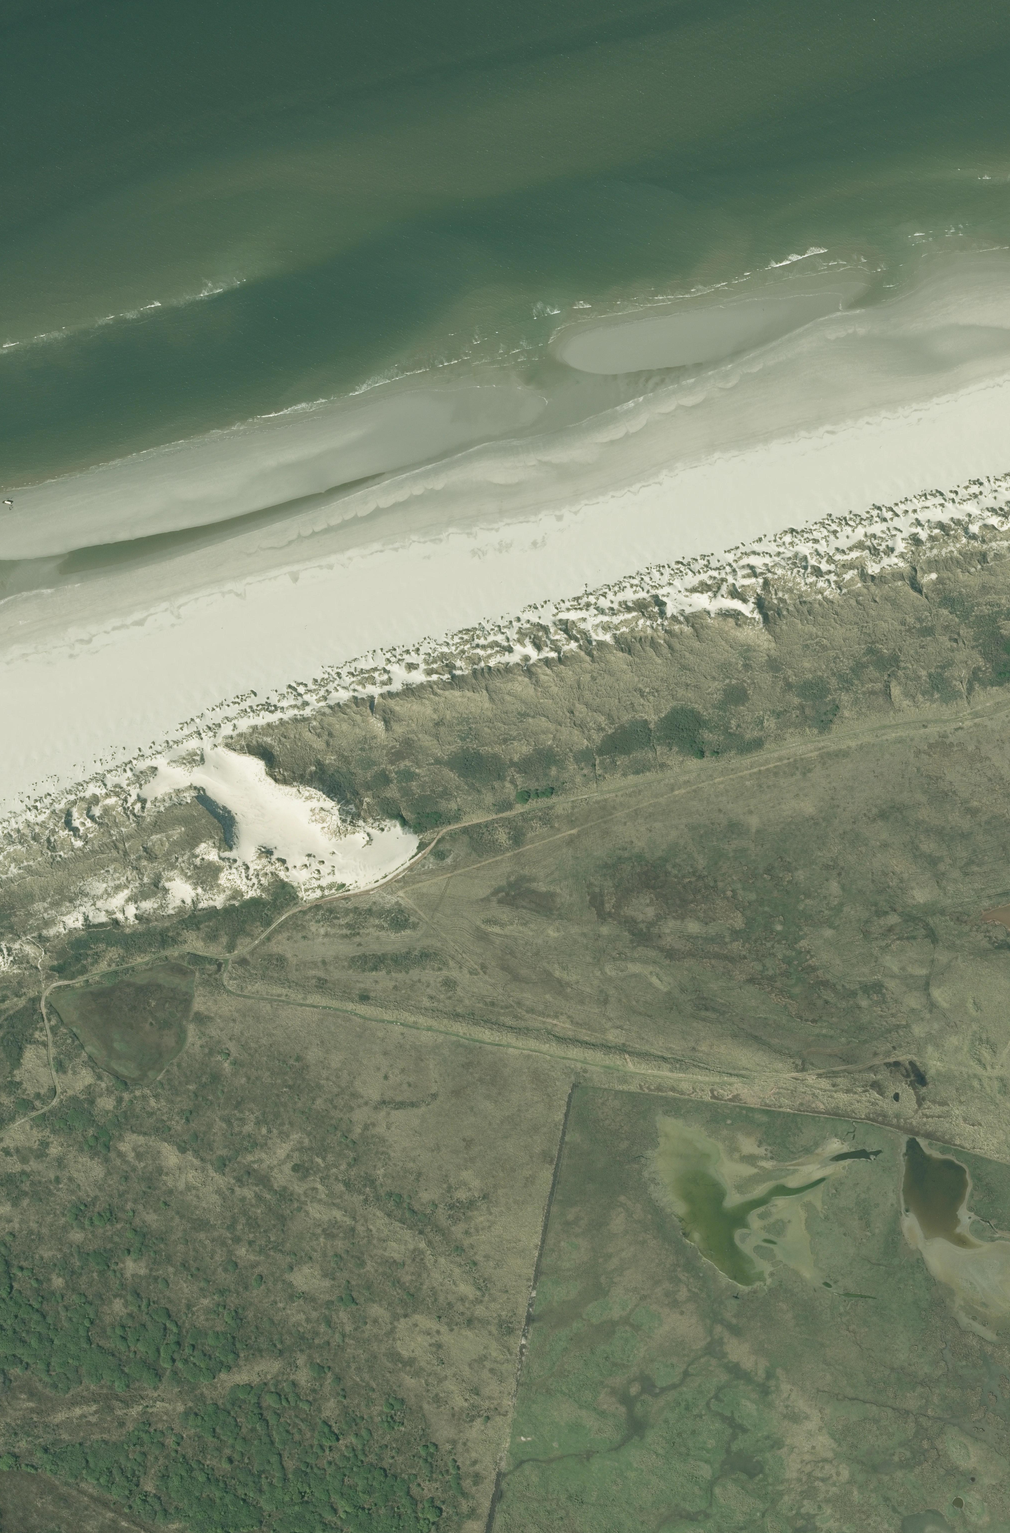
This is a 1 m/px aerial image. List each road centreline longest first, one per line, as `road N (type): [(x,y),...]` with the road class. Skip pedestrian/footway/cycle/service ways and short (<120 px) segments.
road 1 (track): [(45,990),(170,951),(231,956),(292,911),(388,877),(451,827),(785,746),(955,718),(1009,696)]
road 2 (track): [(45,990),(56,1098),(0,1135)]

